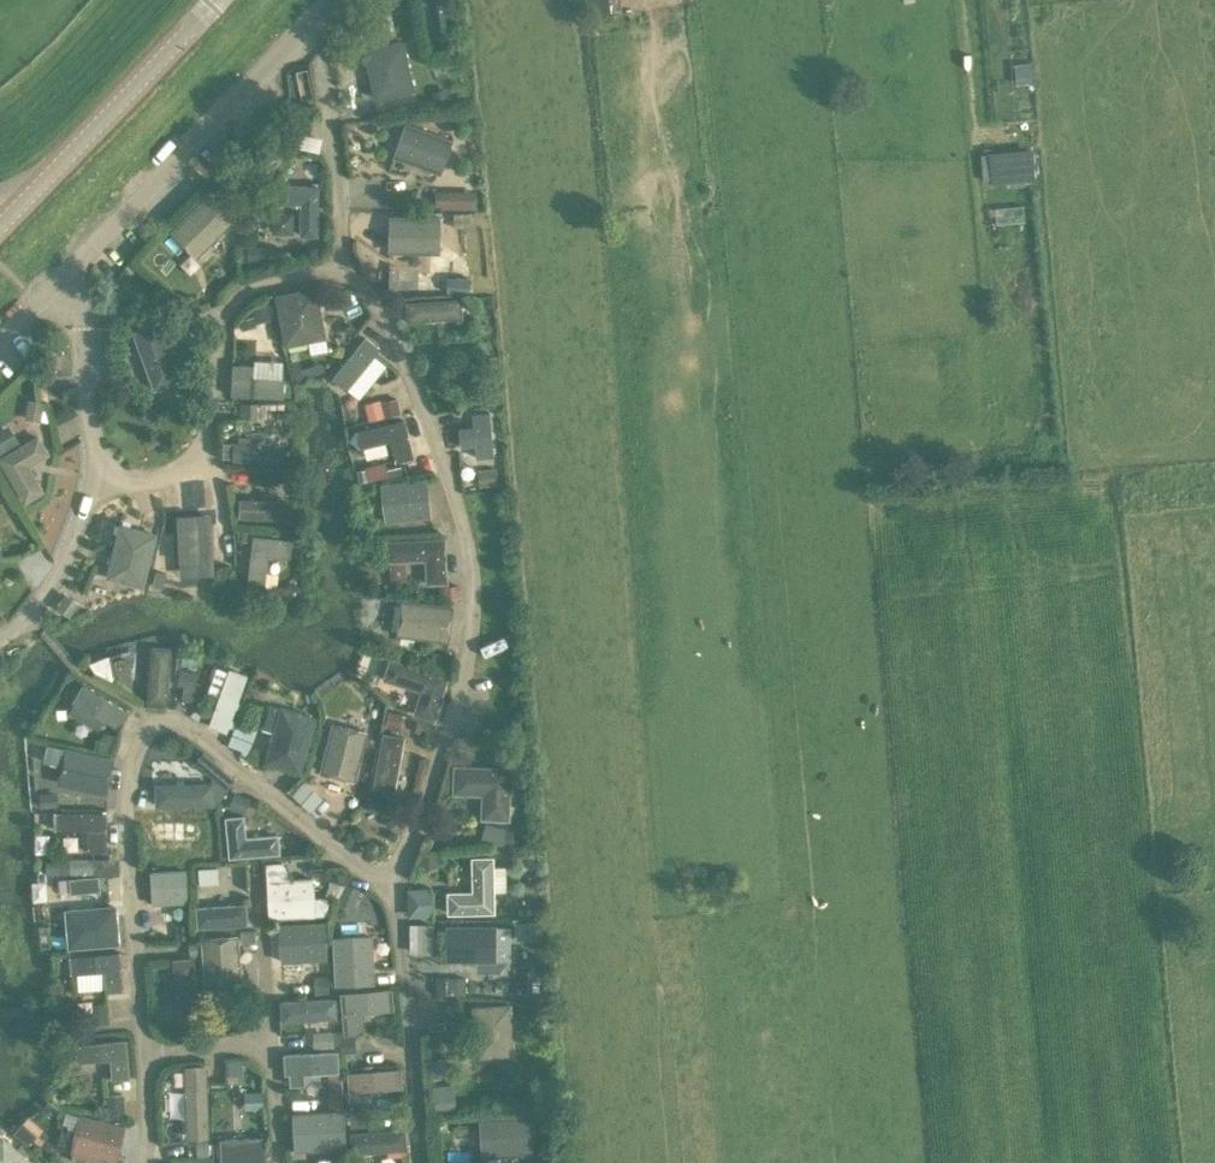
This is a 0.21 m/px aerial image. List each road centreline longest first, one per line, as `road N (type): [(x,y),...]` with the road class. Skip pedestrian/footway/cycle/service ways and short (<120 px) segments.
road 1 (residential): [(144,1162),(141,1012),(123,810),(143,725),(160,717),(177,722),(394,879)]
road 2 (residential): [(343,270),(375,295),(463,515),(473,564),(473,633),(440,759),(394,879)]
road 3 (residential): [(101,469),(151,479),(195,466),(207,450),(219,324),(270,281),(343,270)]
road 4 (residential): [(78,273),(316,25)]
road 5 (unclassified): [(0,219),(214,0)]
road 6 (residential): [(394,879),(420,1162)]
road 7 (residential): [(316,25),(343,270)]
road 8 (residential): [(101,469),(69,564),(0,640)]
road 9 (residential): [(78,273),(83,434),(101,469)]

